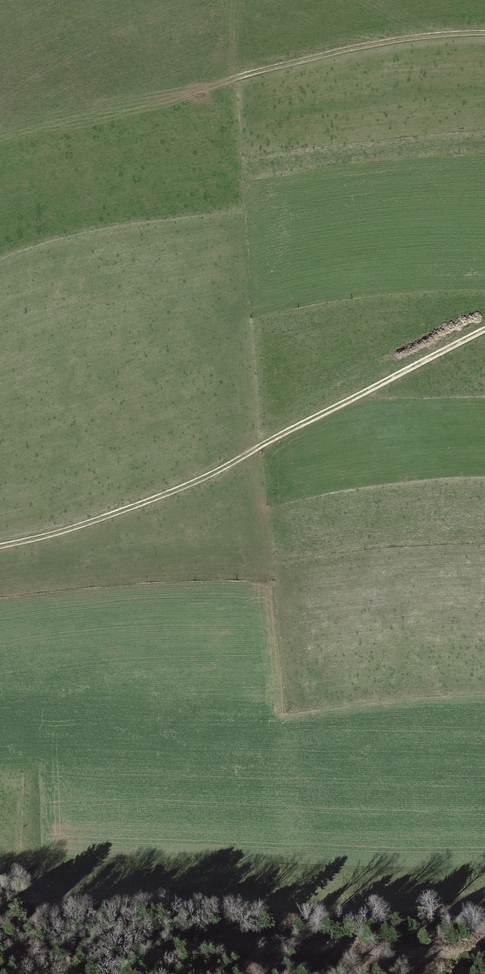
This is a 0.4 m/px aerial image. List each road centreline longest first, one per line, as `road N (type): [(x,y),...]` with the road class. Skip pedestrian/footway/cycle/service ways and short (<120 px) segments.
road 1 (track): [(484,334),(157,505),(0,546)]
road 2 (track): [(0,131),(40,116),(188,93),(334,54),(484,35)]
road 3 (track): [(41,952),(279,940),(484,953)]

